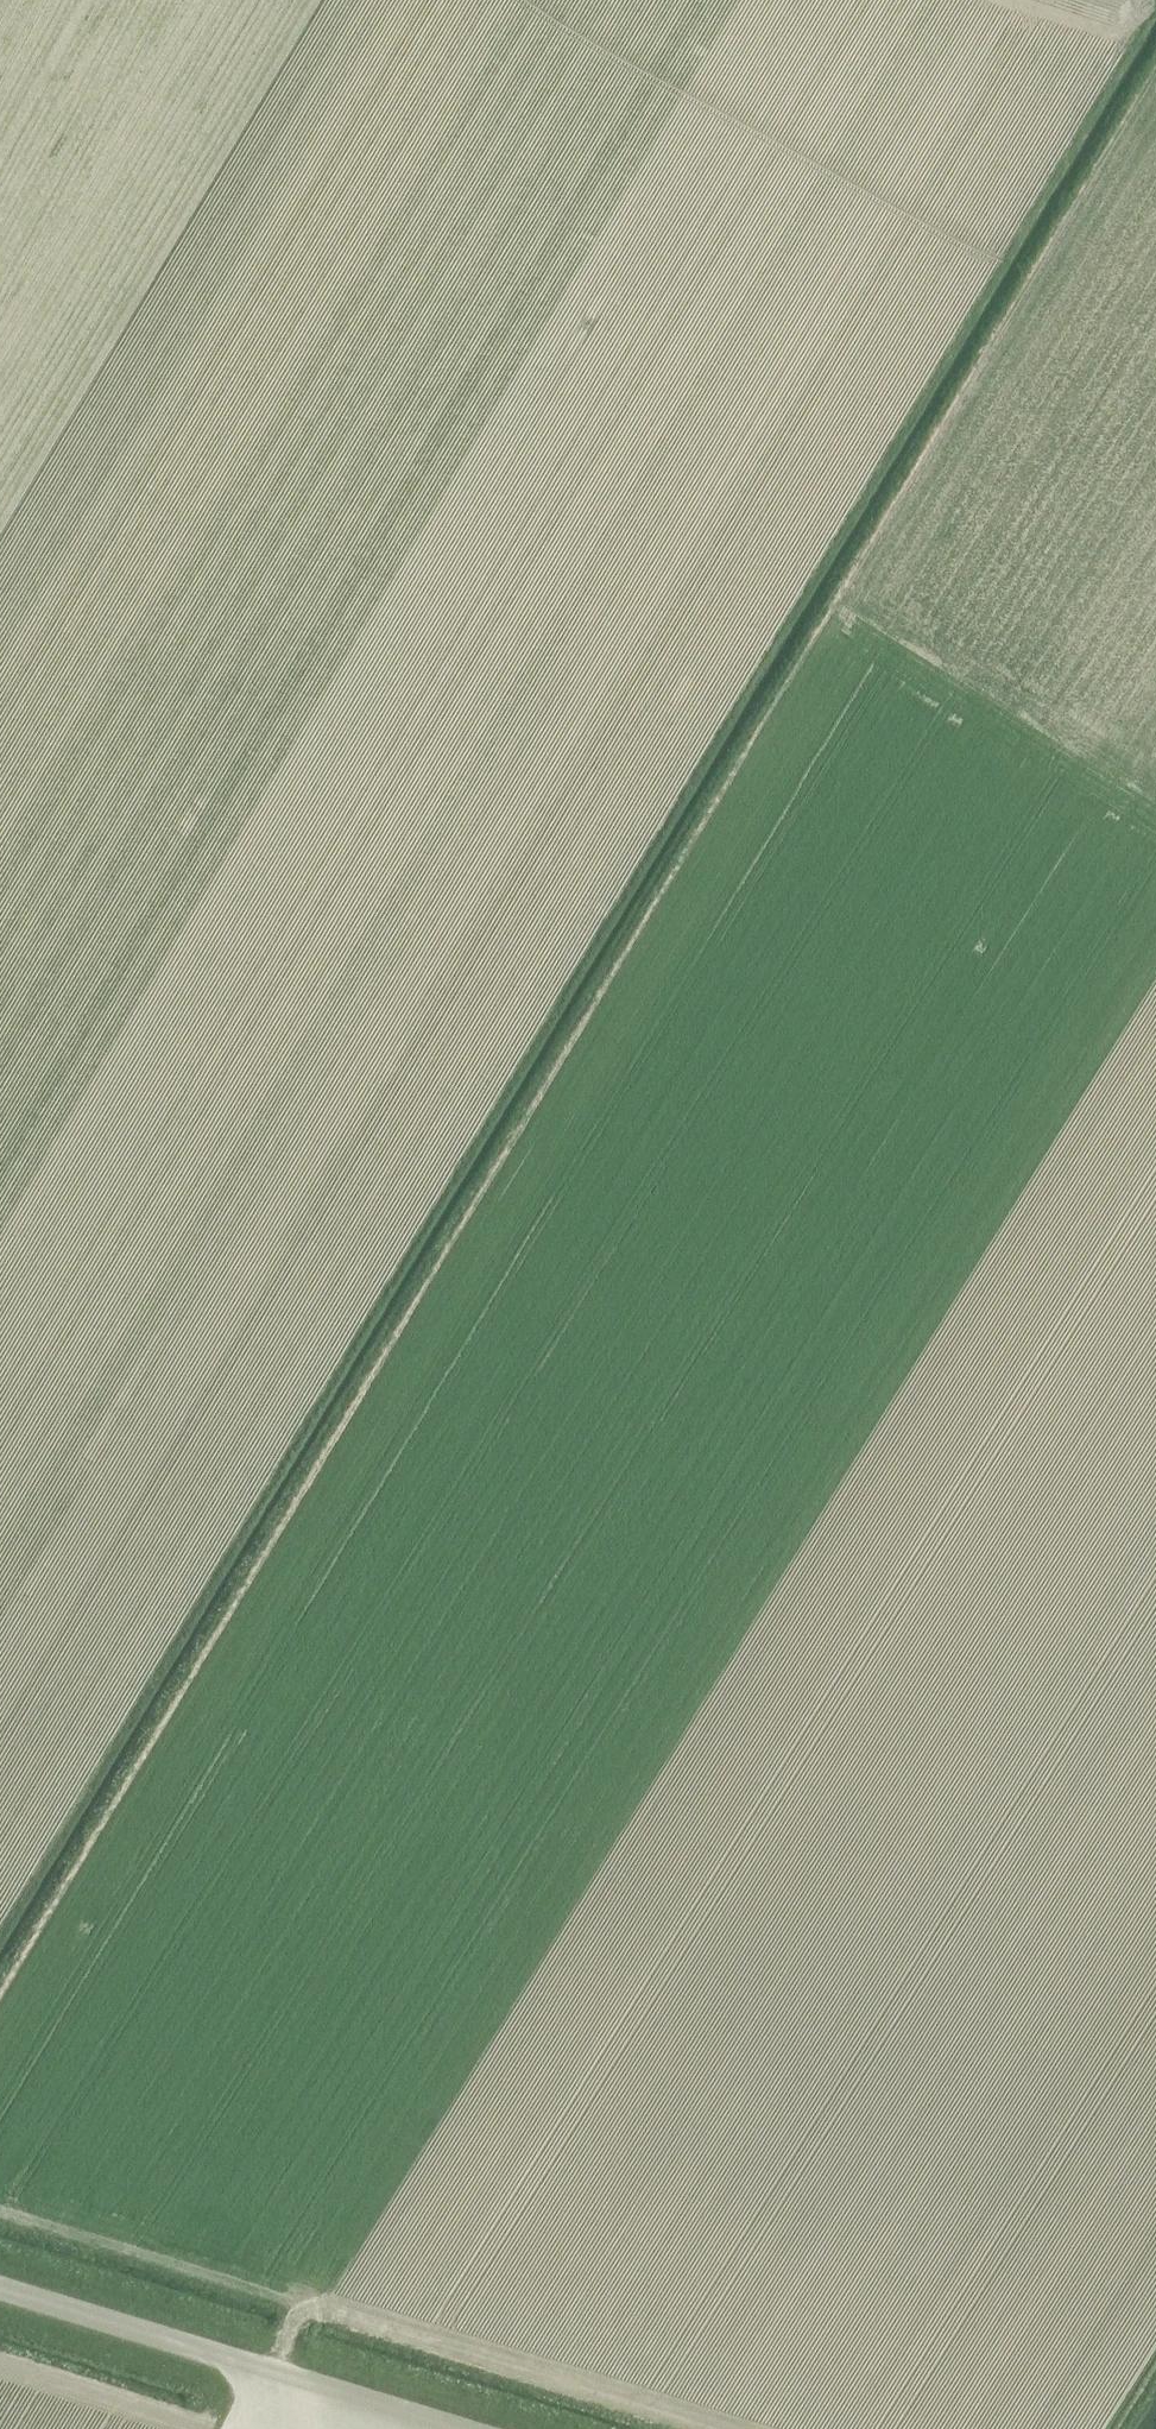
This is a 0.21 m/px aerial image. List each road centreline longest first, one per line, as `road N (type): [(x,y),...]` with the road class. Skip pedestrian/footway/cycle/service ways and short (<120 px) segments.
road 1 (unclassified): [(457,2428),(0,2289)]

